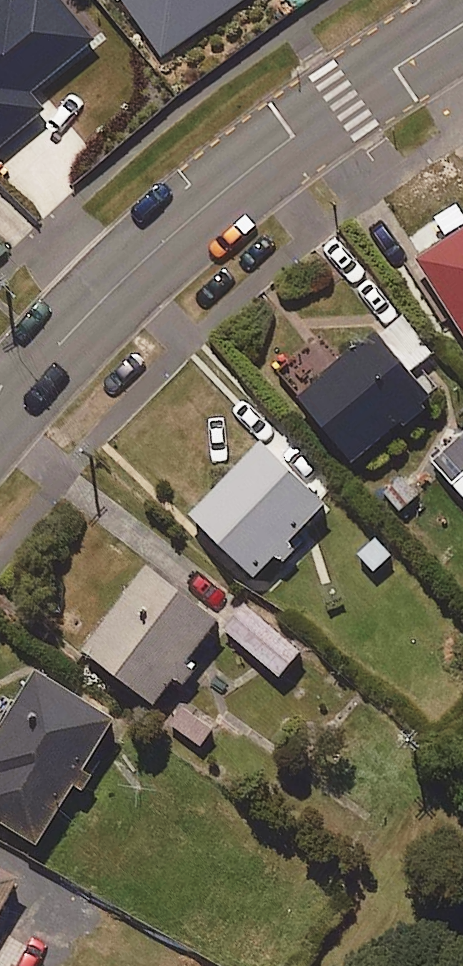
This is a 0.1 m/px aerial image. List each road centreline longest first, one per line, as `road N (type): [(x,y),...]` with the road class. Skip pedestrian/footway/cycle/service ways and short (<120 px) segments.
road 1 (tertiary): [(0,420),(101,313),(253,183),(462,40)]

